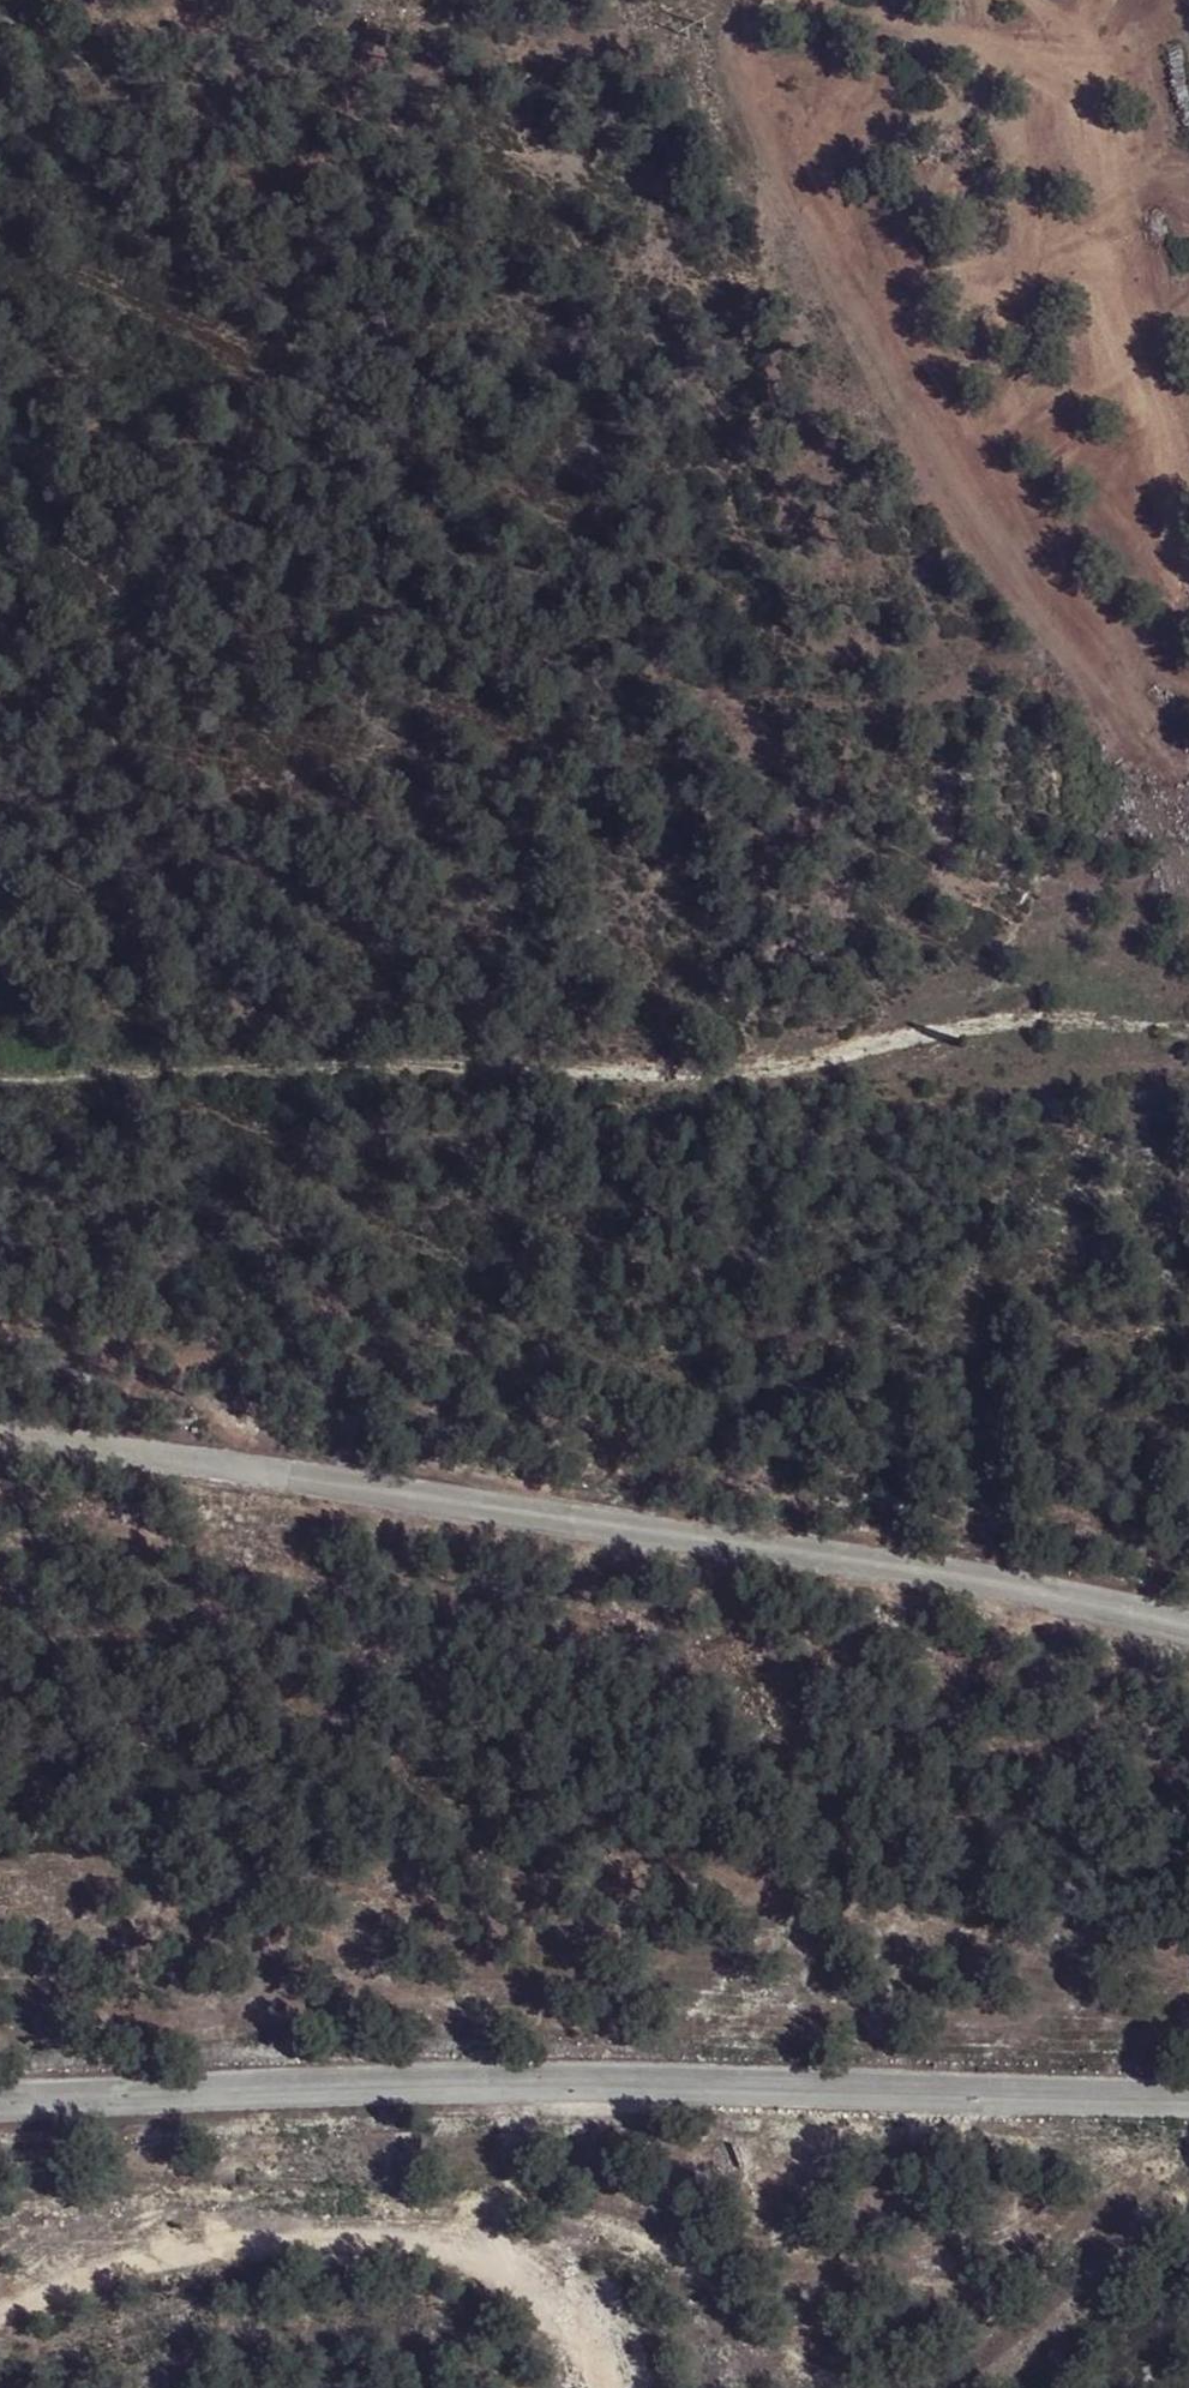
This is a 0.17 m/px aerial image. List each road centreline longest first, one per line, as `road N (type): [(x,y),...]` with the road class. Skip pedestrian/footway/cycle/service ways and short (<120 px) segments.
road 1 (unclassified): [(1188,1626),(0,1429)]
road 2 (unclassified): [(0,2100),(336,2083),(1188,2098)]
road 3 (track): [(0,2299),(86,2256),(297,2220),(528,2260),(605,2330),(600,2387)]

